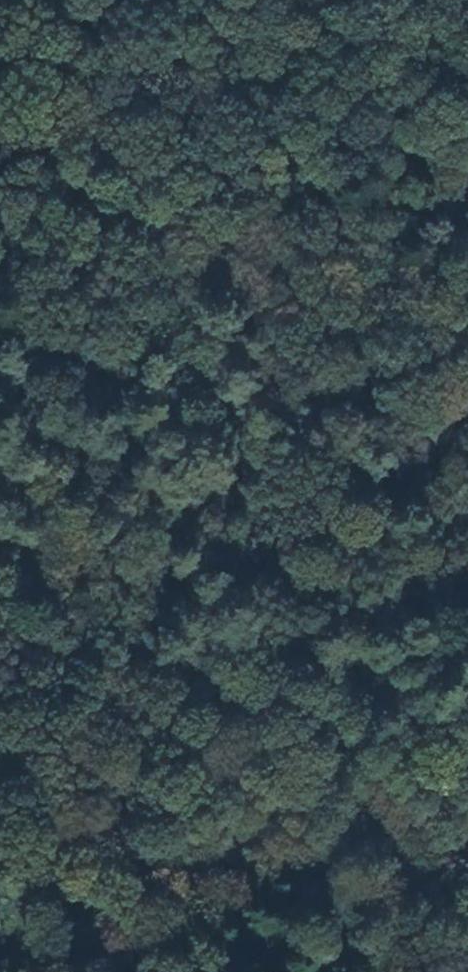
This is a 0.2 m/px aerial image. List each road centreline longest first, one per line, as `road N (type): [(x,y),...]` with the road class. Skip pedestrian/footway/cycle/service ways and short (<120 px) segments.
road 1 (track): [(467,603),(0,552)]

